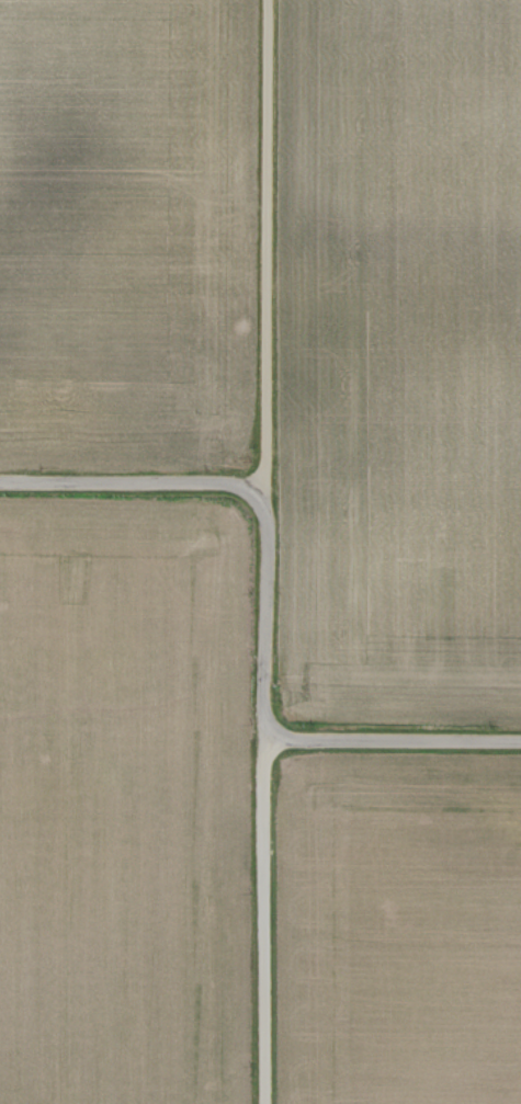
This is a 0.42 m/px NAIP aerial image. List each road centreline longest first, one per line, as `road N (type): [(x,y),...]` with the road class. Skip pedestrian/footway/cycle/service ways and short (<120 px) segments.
road 1 (residential): [(268,1103),(268,0)]
road 2 (residential): [(264,488),(0,485)]
road 3 (residential): [(268,740),(520,741)]

